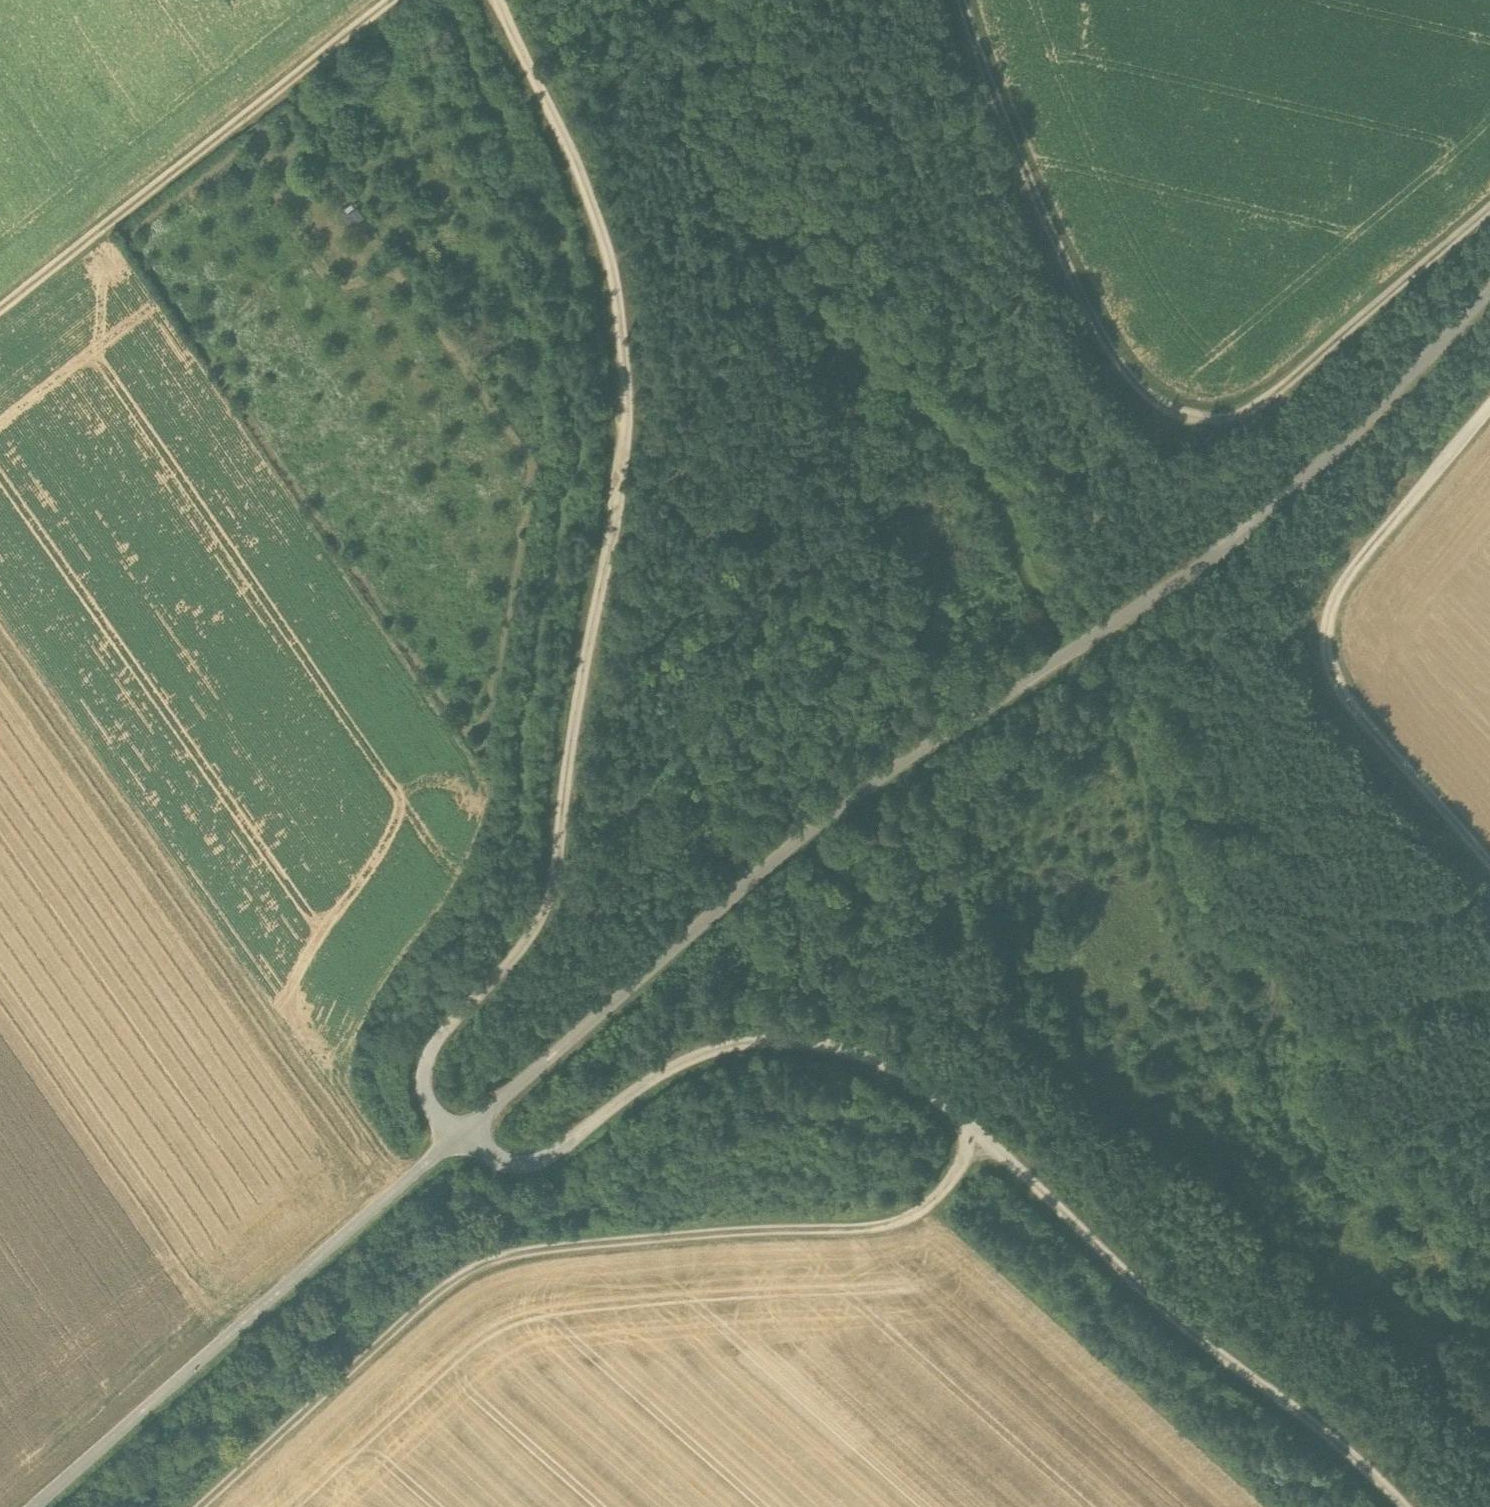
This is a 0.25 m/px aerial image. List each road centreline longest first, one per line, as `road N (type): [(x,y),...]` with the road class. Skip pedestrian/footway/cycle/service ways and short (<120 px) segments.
road 1 (track): [(1489,300),(1321,467),(1121,631),(459,1133)]
road 2 (track): [(494,0),(607,254),(627,420),(615,540),(548,903),(428,1066),(431,1096),(459,1133)]
road 3 (track): [(459,1133),(495,1158),(539,1164),(684,1069),(723,1053),(811,1043),(873,1061),(928,1097),(1238,1366),(1349,1451),(1402,1506)]
road 4 (track): [(982,1143),(927,1209),(893,1228),(534,1256),(465,1277),(207,1506)]
road 5 (track): [(1489,207),(1270,392),(1247,407),(1194,415),(1152,394),(1098,321),(986,68),(966,0)]
road 6 (track): [(1489,861),(1351,700),(1330,633),(1334,601),(1489,407)]
road 7 (track): [(459,1133),(259,1343),(63,1506)]
road 8 (track): [(0,312),(396,0)]

